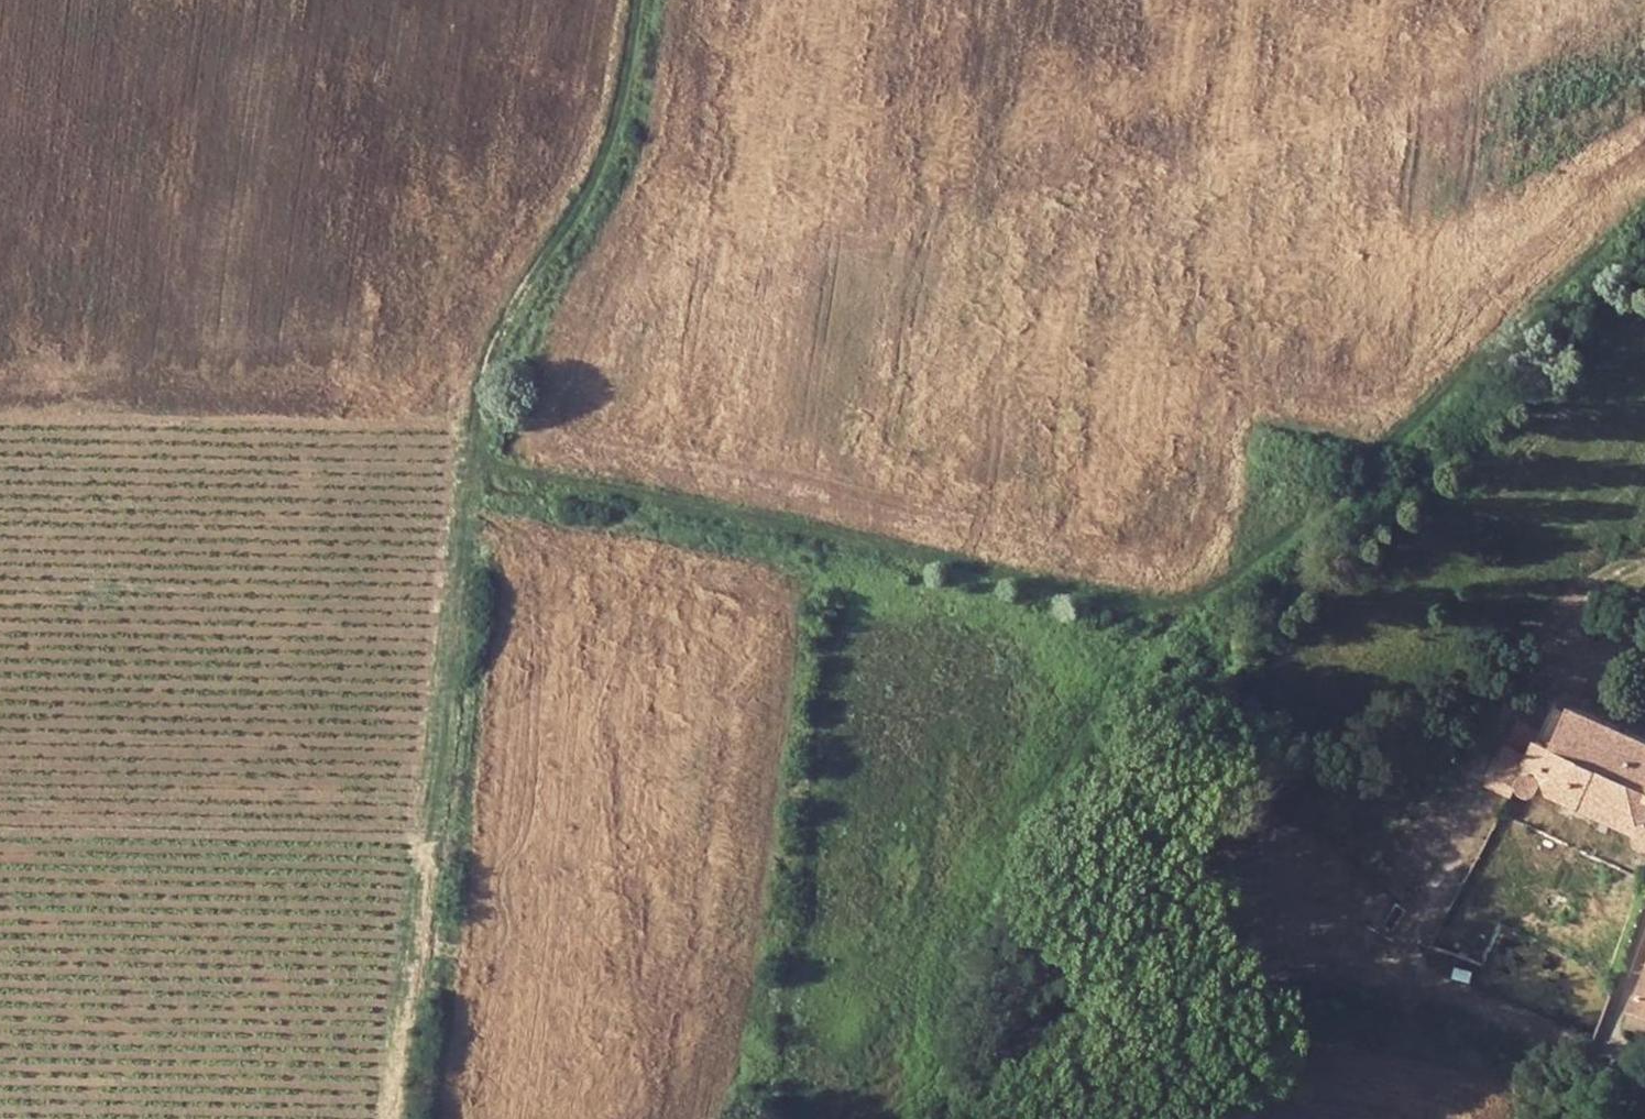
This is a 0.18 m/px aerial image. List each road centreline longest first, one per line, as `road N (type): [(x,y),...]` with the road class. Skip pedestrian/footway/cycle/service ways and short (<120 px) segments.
road 1 (track): [(470,461),(1150,604),(1197,599),(1380,456),(1644,212)]
road 2 (track): [(389,1118),(474,422),(501,335),(598,162),(623,93),(640,0)]
road 3 (track): [(1054,1118),(1231,989),(1318,959),(1363,955),(1420,970),(1598,1053)]
road 4 (unclassified): [(1644,928),(1573,1118)]

